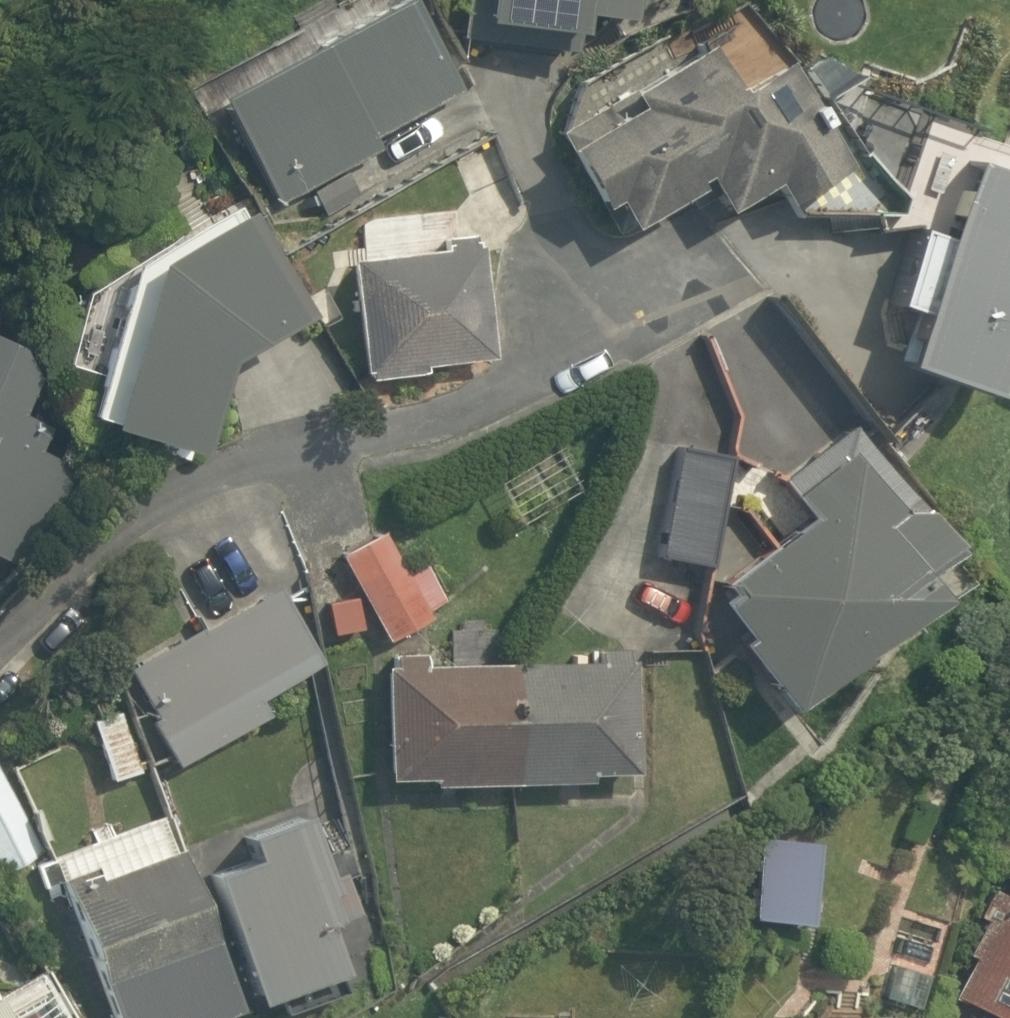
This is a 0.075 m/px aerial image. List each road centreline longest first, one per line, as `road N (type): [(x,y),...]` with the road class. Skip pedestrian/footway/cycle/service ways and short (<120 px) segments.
road 1 (residential): [(709,291),(426,424),(164,497),(0,646)]

